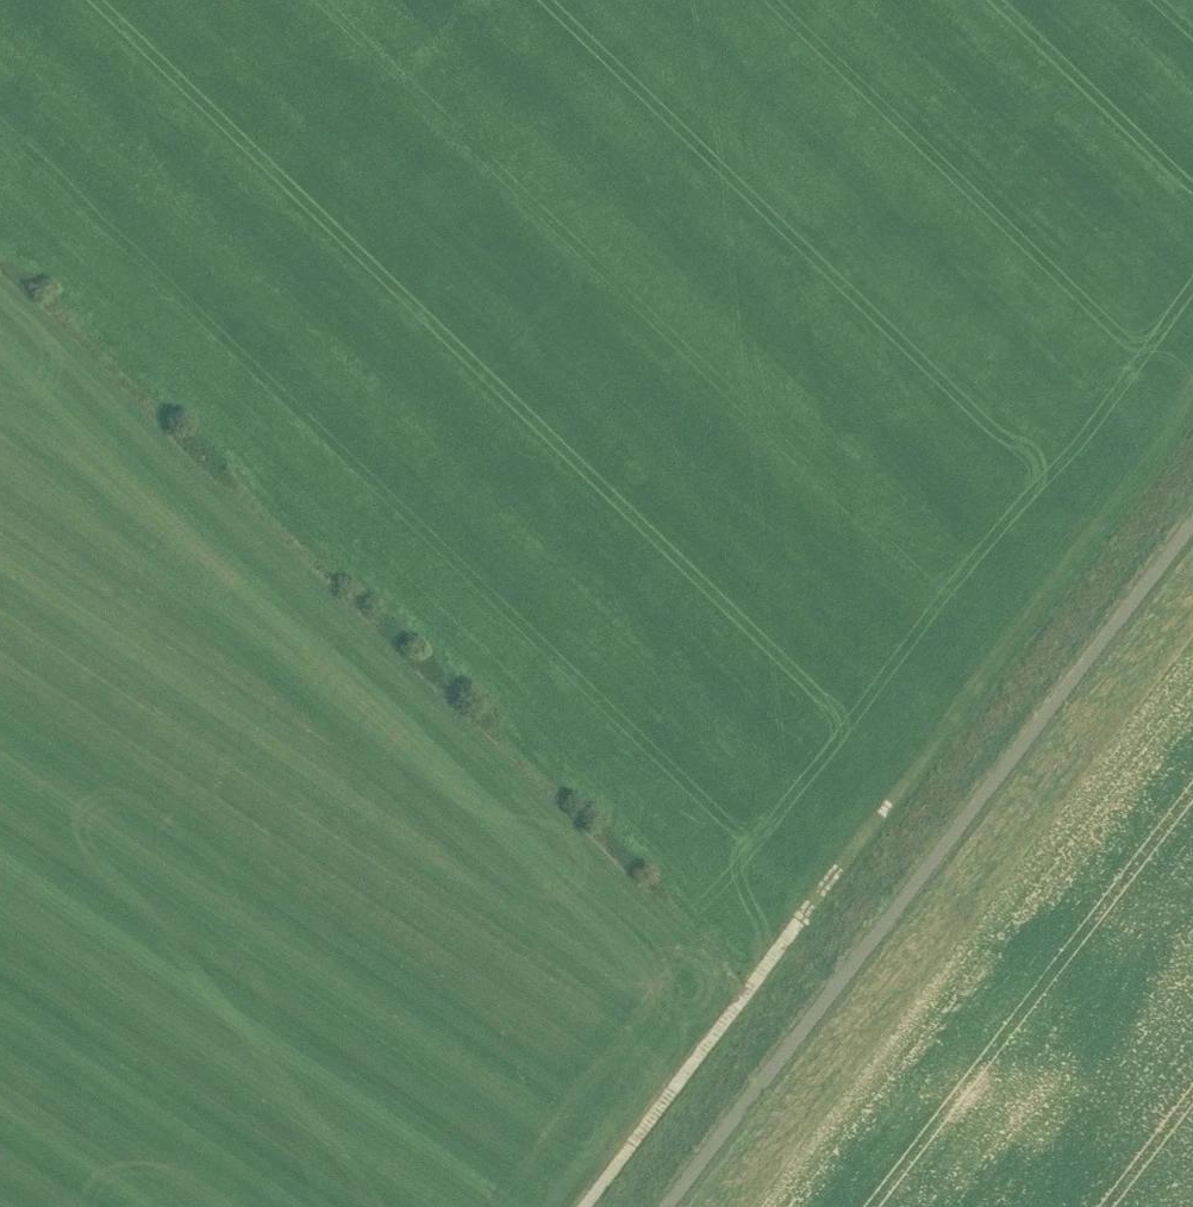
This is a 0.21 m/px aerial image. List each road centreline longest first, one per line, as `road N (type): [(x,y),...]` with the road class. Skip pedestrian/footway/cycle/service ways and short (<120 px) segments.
road 1 (track): [(1105,507),(802,918)]

